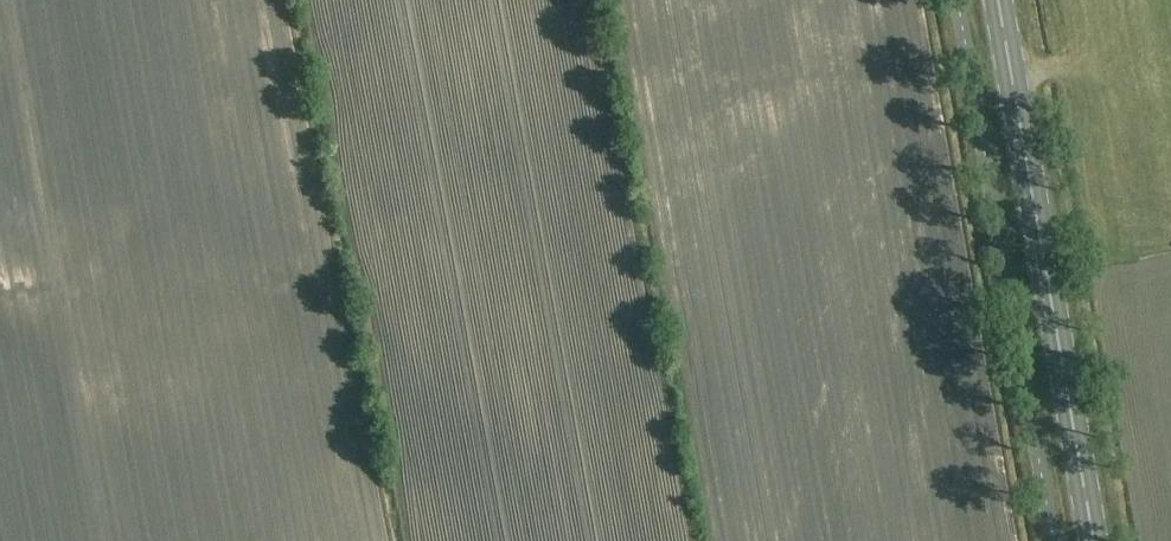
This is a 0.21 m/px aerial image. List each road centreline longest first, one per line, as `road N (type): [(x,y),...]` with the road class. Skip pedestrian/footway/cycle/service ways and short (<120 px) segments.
road 1 (primary): [(1093,540),(997,0)]

